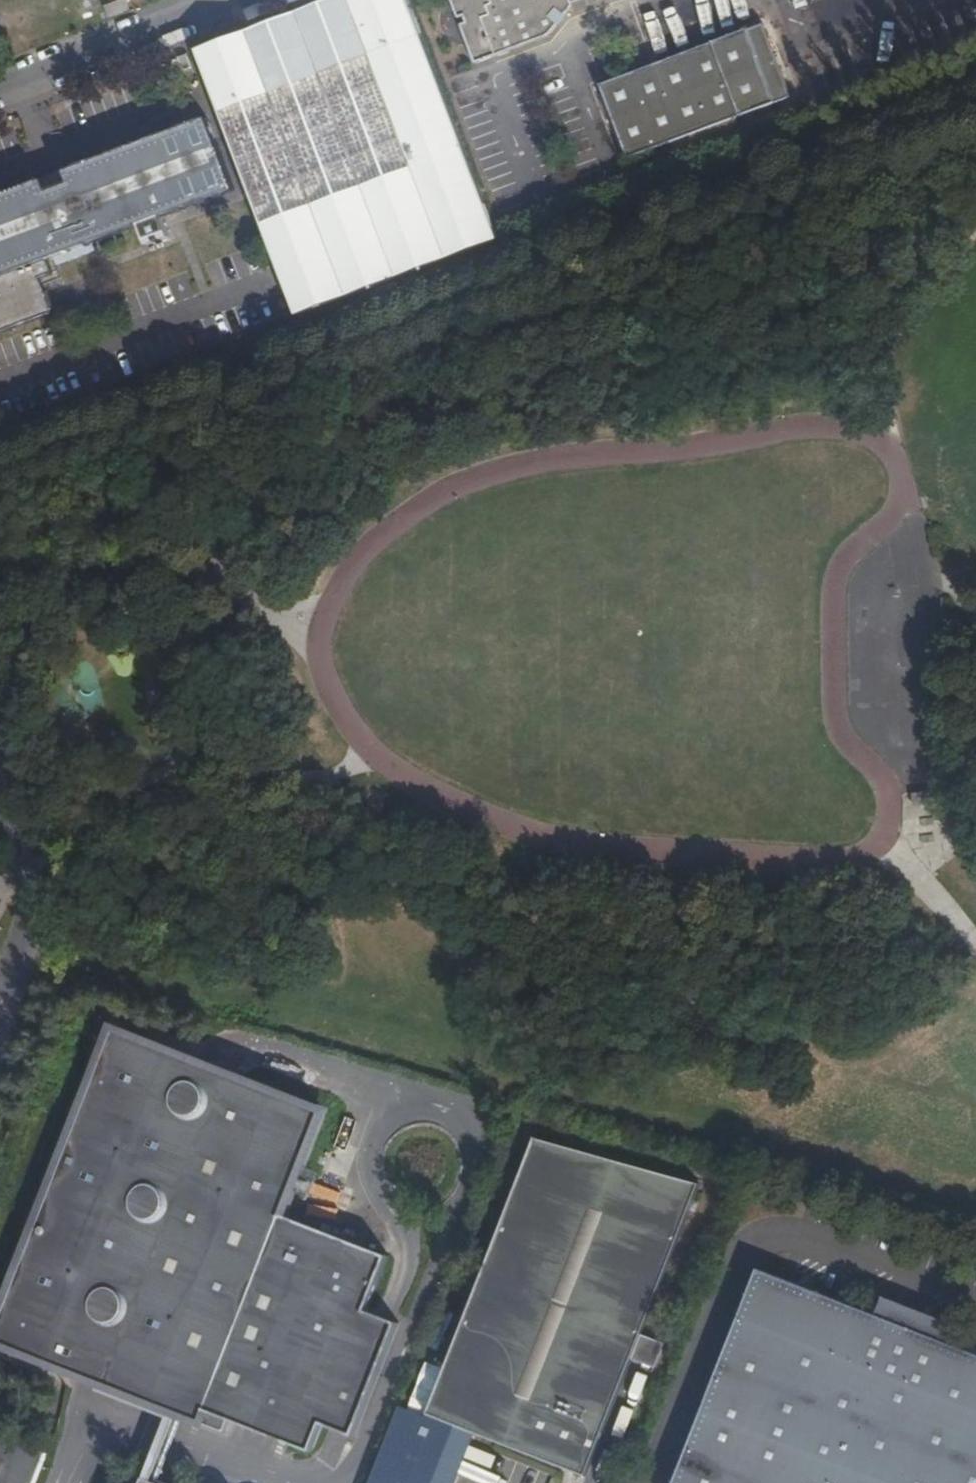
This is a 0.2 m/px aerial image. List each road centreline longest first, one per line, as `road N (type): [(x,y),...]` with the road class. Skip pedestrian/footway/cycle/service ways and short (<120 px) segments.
road 1 (unclassified): [(0,84),(231,0)]
road 2 (unclassified): [(0,1020),(31,925),(0,795)]

